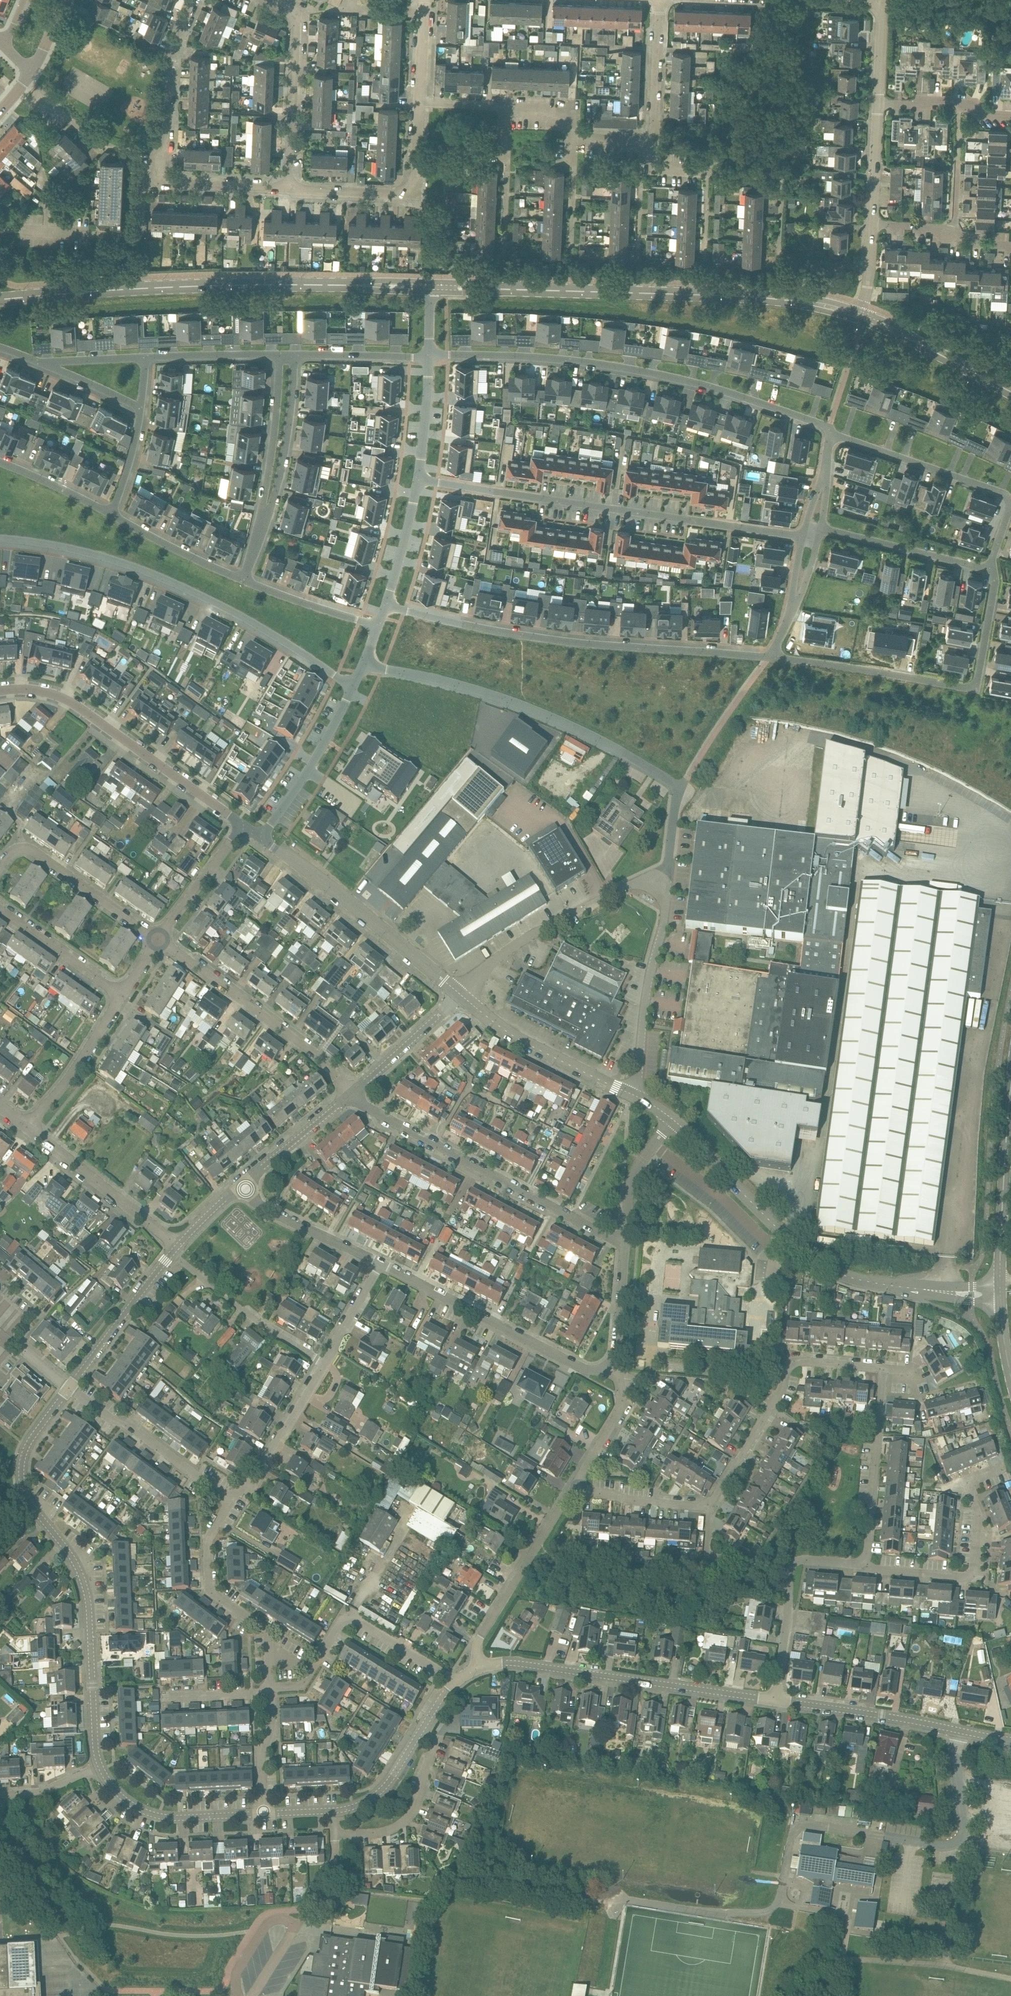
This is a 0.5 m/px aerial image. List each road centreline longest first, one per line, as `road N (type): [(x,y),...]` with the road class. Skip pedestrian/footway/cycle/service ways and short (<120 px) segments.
road 1 (residential): [(667,882),(678,787),(555,720),(364,662)]
road 2 (tertiary): [(430,288),(772,301),(861,319)]
road 3 (tertiary): [(0,299),(202,286),(430,288)]
road 4 (residential): [(831,437),(662,377),(554,362),(431,358)]
road 5 (unclassified): [(100,1765),(82,1577),(20,1475),(30,1438),(69,1387)]
road 6 (residential): [(387,608),(558,641),(772,658)]
road 7 (residential): [(419,481),(802,536)]
road 8 (residential): [(354,685),(162,581),(78,554),(0,542)]
road 9 (residential): [(772,658),(977,691),(996,581),(990,569)]
road 10 (residential): [(624,1240),(370,1111),(353,1093)]
road 11 (unclassified): [(777,1700),(514,1663),(479,1667)]
road 12 (residential): [(239,828),(64,698),(0,691)]
road 13 (residential): [(990,569),(1010,506),(1005,494),(831,437)]
road 14 (unclassified): [(462,995),(271,845),(266,834)]
road 15 (residential): [(883,1367),(790,1366),(710,1506)]
road 16 (residential): [(609,1370),(587,1370),(381,1263)]
road 17 (residential): [(353,1093),(302,1043),(159,939)]
road 18 (residential): [(649,137),(574,136),(570,114),(420,103)]
road 19 (residential): [(863,1560),(876,1569),(967,1577),(979,1512),(966,1483),(1005,1466)]
road 20 (residential): [(462,995),(486,965),(533,933),(645,880),(667,882)]
road 21 (residential): [(270,1687),(303,1686),(347,1619),(456,1680)]
road 22 (unclassified): [(1001,1296),(868,1283),(821,1266),(781,1233)]
road 23 (residential): [(270,1687),(269,1631),(208,1589),(207,1538),(227,1497)]
road 24 (residential): [(289,189),(413,194),(420,103)]
road 25 (residential): [(637,1095),(667,882)]
road 26 (residential): [(289,189),(297,16),(262,0)]
road 27 (residential): [(479,1667),(477,1644),(575,1484)]
road 28 (residential): [(777,1700),(788,1571),(803,1560),(863,1560)]
road 29 (unclassified): [(637,1095),(506,1032),(462,995)]
road 30 (residential): [(159,939),(38,853),(23,848),(0,867)]
road 31 (residential): [(863,1560),(883,1367)]
road 32 (residential): [(227,1497),(69,1387)]
road 33 (residential): [(19,230),(140,236),(142,189),(162,177)]
road 34 (residential): [(179,1246),(28,1129)]
road 35 (residential): [(885,1835),(943,1846),(962,1836),(954,1729)]
road 36 (residential): [(325,1364),(173,1254)]
road 37 (unclassified): [(263,1814),(152,1814),(118,1793),(100,1765)]
road 38 (residential): [(162,177),(171,62),(195,0)]
road 39 (unclassified): [(954,1729),(777,1700)]
road 40 (tertiary): [(1000,1279),(1010,1103)]
road 41 (residential): [(336,1835),(382,1832),(410,1816),(436,1742),(419,1733)]
road 42 (residential): [(295,355),(288,434),(262,525)]
road 43 (unclassified): [(266,834),(354,685)]
road 44 (residential): [(823,529),(990,569)]
road 45 (residential): [(262,525),(279,355)]
road 46 (residential): [(227,1497),(255,1483),(325,1364)]
road 47 (unclassified): [(69,1387),(173,1254)]
road 48 (tertiary): [(861,319),(1010,394)]
road 49 (residential): [(655,1146),(771,1243),(781,1233)]
road 50 (residential): [(28,1129),(122,998)]
road 51 (residential): [(381,1263),(264,1208),(242,1187)]
road 52 (unclassified): [(781,1233),(674,1121)]
road 53 (residential): [(122,998),(0,909)]
road 54 (residential): [(111,515),(244,581)]
road 55 (unclassified): [(353,1093),(462,995)]
road 56 (unclassified): [(242,1187),(353,1093)]
road 57 (residential): [(244,581),(378,628)]
road 58 (residential): [(1010,246),(870,225)]
road 59 (residential): [(1010,119),(985,117),(965,102),(877,103)]
road 60 (residential): [(710,1506),(639,1502),(575,1484)]
road 61 (residential): [(649,137),(660,0)]
road 62 (residential): [(159,939),(239,828)]
road 63 (residential): [(295,355),(431,358)]
road 64 (residential): [(575,1484),(624,1399),(625,1384),(609,1370)]
road 65 (residential): [(609,1370),(618,1360),(624,1240)]
road 66 (residential): [(146,357),(279,355)]
road 67 (unclassified): [(387,608),(419,481)]
road 68 (residential): [(162,177),(172,185),(289,189)]
road 69 (unclassified): [(419,481),(431,358)]
road 70 (residential): [(0,463),(111,515)]
road 71 (unclassified): [(870,225),(877,103)]
road 72 (residential): [(263,1814),(270,1694)]
road 73 (unclassified): [(334,1810),(377,1794),(419,1733)]

